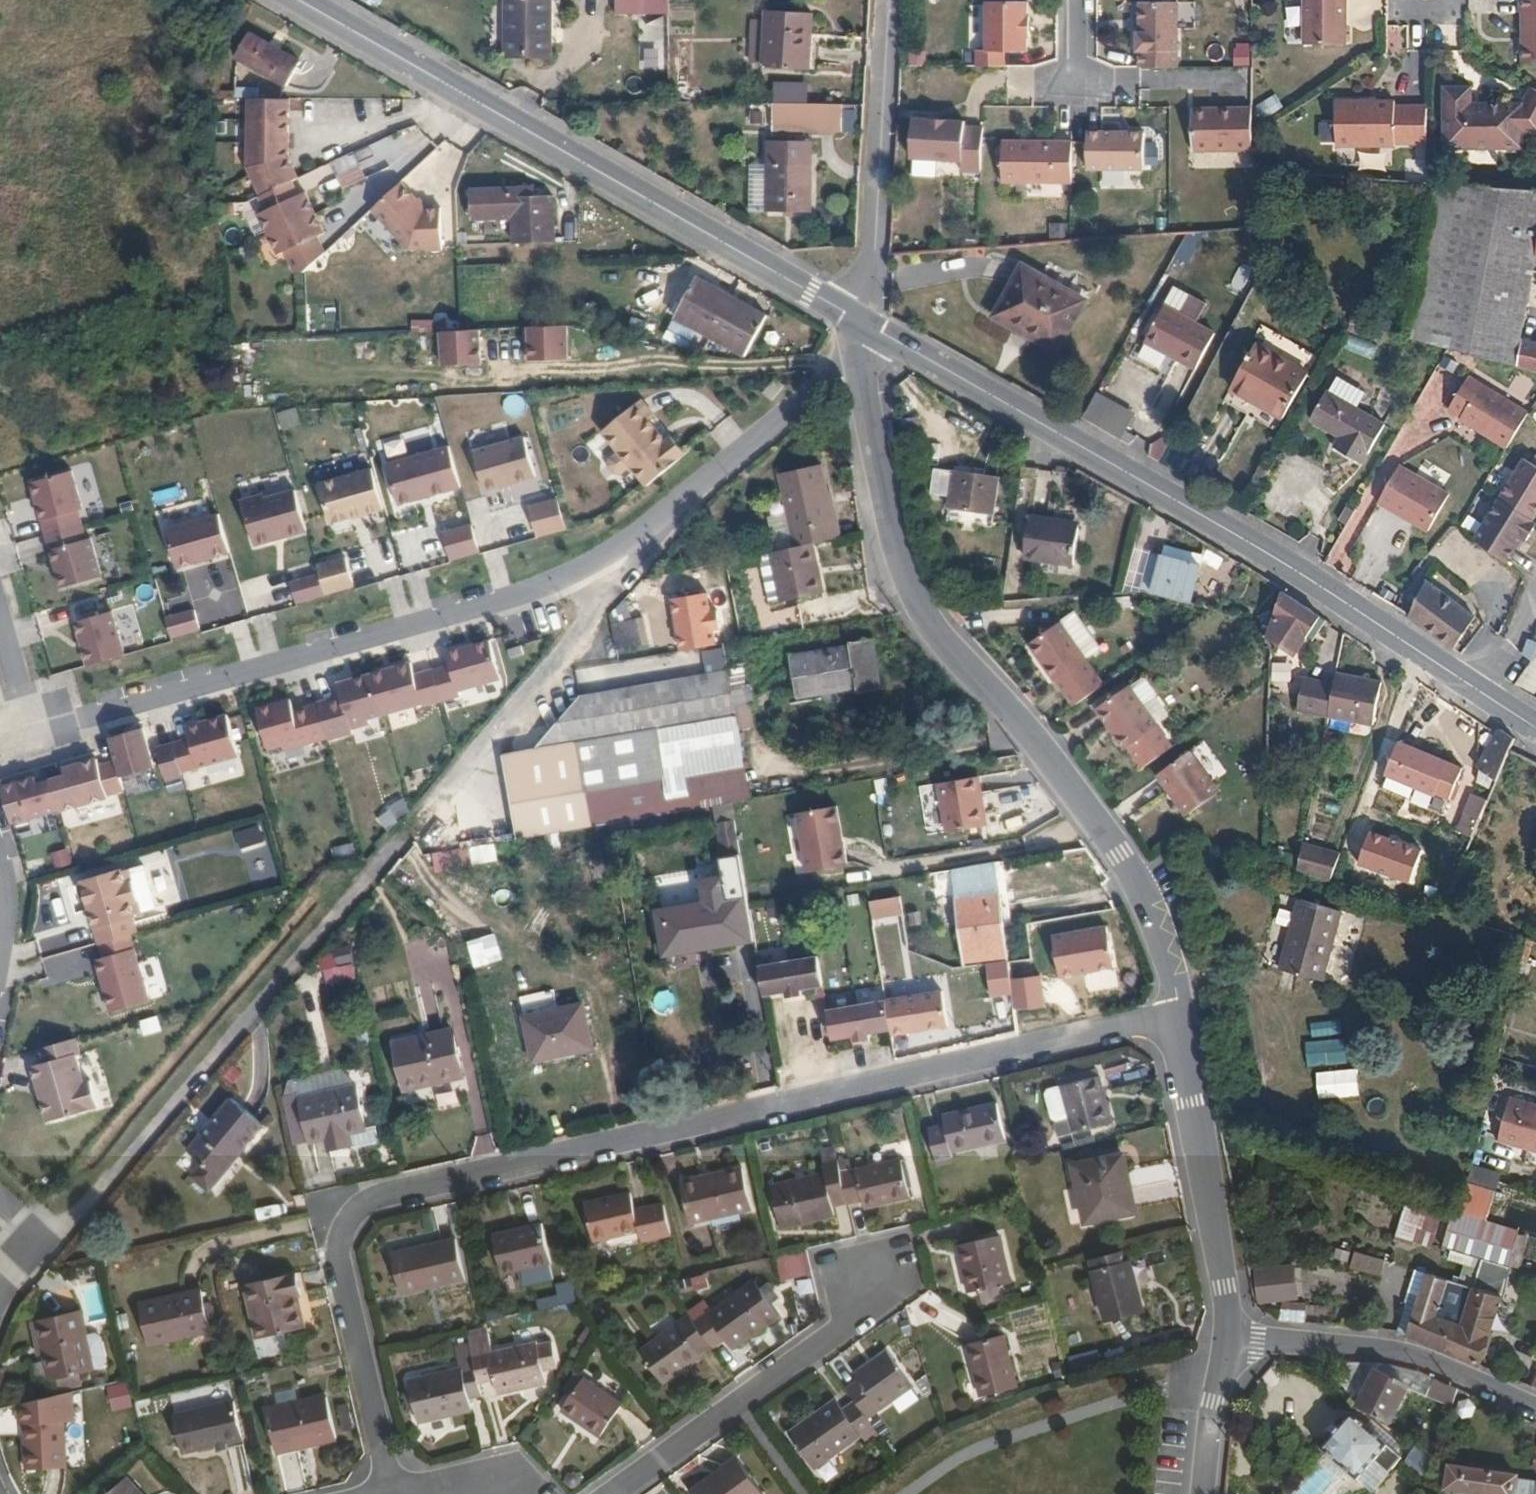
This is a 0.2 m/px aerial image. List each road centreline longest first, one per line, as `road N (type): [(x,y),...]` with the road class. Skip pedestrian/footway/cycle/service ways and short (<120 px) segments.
road 1 (residential): [(26,738),(551,586),(653,528),(867,352)]
road 2 (residential): [(343,1224),(375,1197),(1175,1014)]
road 3 (secondary): [(1535,730),(1276,564),(866,323)]
road 4 (residential): [(867,352),(882,508),(921,622),(1014,718),(1117,856),(1165,962),(1175,1014)]
road 5 (secondary): [(866,323),(297,0)]
road 6 (residential): [(608,1493),(838,1330),(873,1277)]
road 7 (residential): [(1175,1014),(1230,1338)]
road 8 (residential): [(886,0),(866,323)]
road 9 (residential): [(1230,1338),(1394,1349),(1535,1409)]
road 10 (residential): [(343,1224),(338,1255),(392,1489)]
road 11 (residential): [(1206,1493),(1230,1338)]
road 12 (residential): [(0,1305),(46,1252),(0,1205)]

